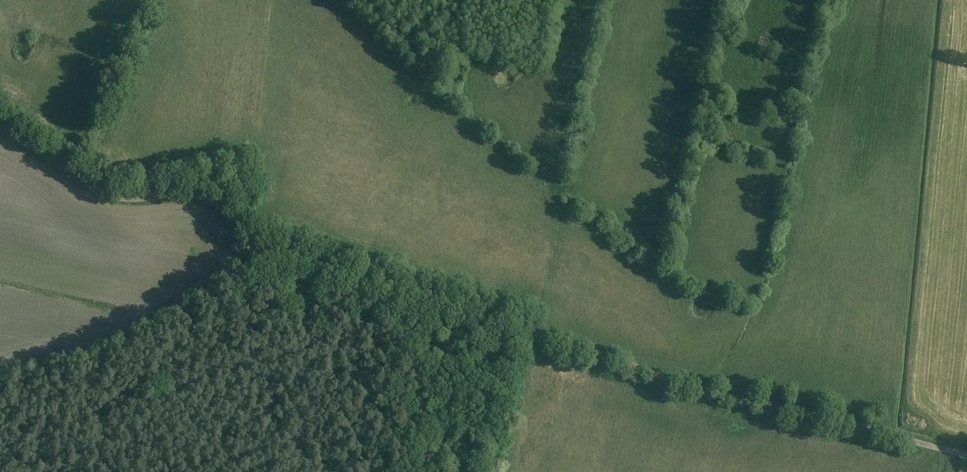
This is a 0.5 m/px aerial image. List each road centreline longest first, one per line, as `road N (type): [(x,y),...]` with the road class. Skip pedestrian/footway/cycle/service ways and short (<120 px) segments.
road 1 (track): [(966,458),(746,404),(248,247)]
road 2 (track): [(0,129),(101,194),(204,195),(248,247)]
road 3 (track): [(248,247),(409,471)]

